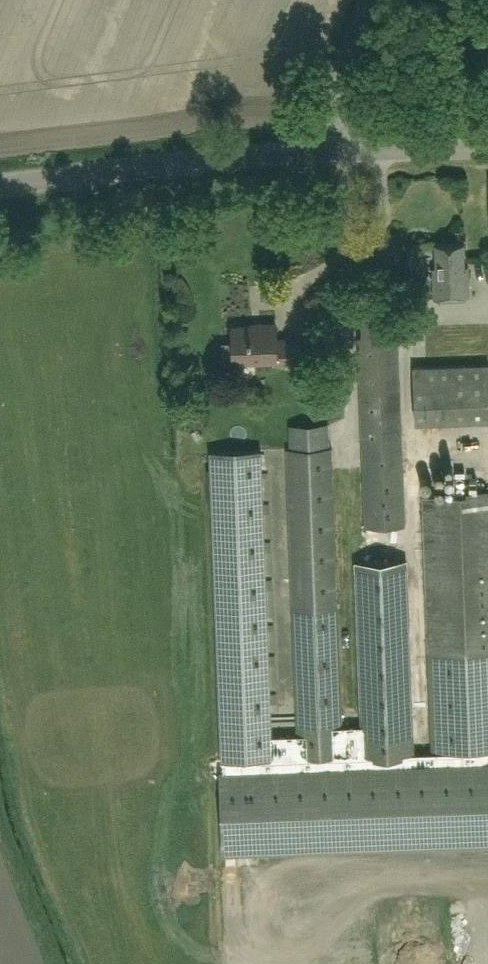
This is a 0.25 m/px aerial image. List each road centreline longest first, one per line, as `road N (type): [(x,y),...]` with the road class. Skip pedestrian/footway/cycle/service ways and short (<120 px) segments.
road 1 (tertiary): [(0,187),(321,152)]
road 2 (tertiary): [(321,152),(487,148)]
road 3 (unclassified): [(321,152),(327,105),(371,0)]

